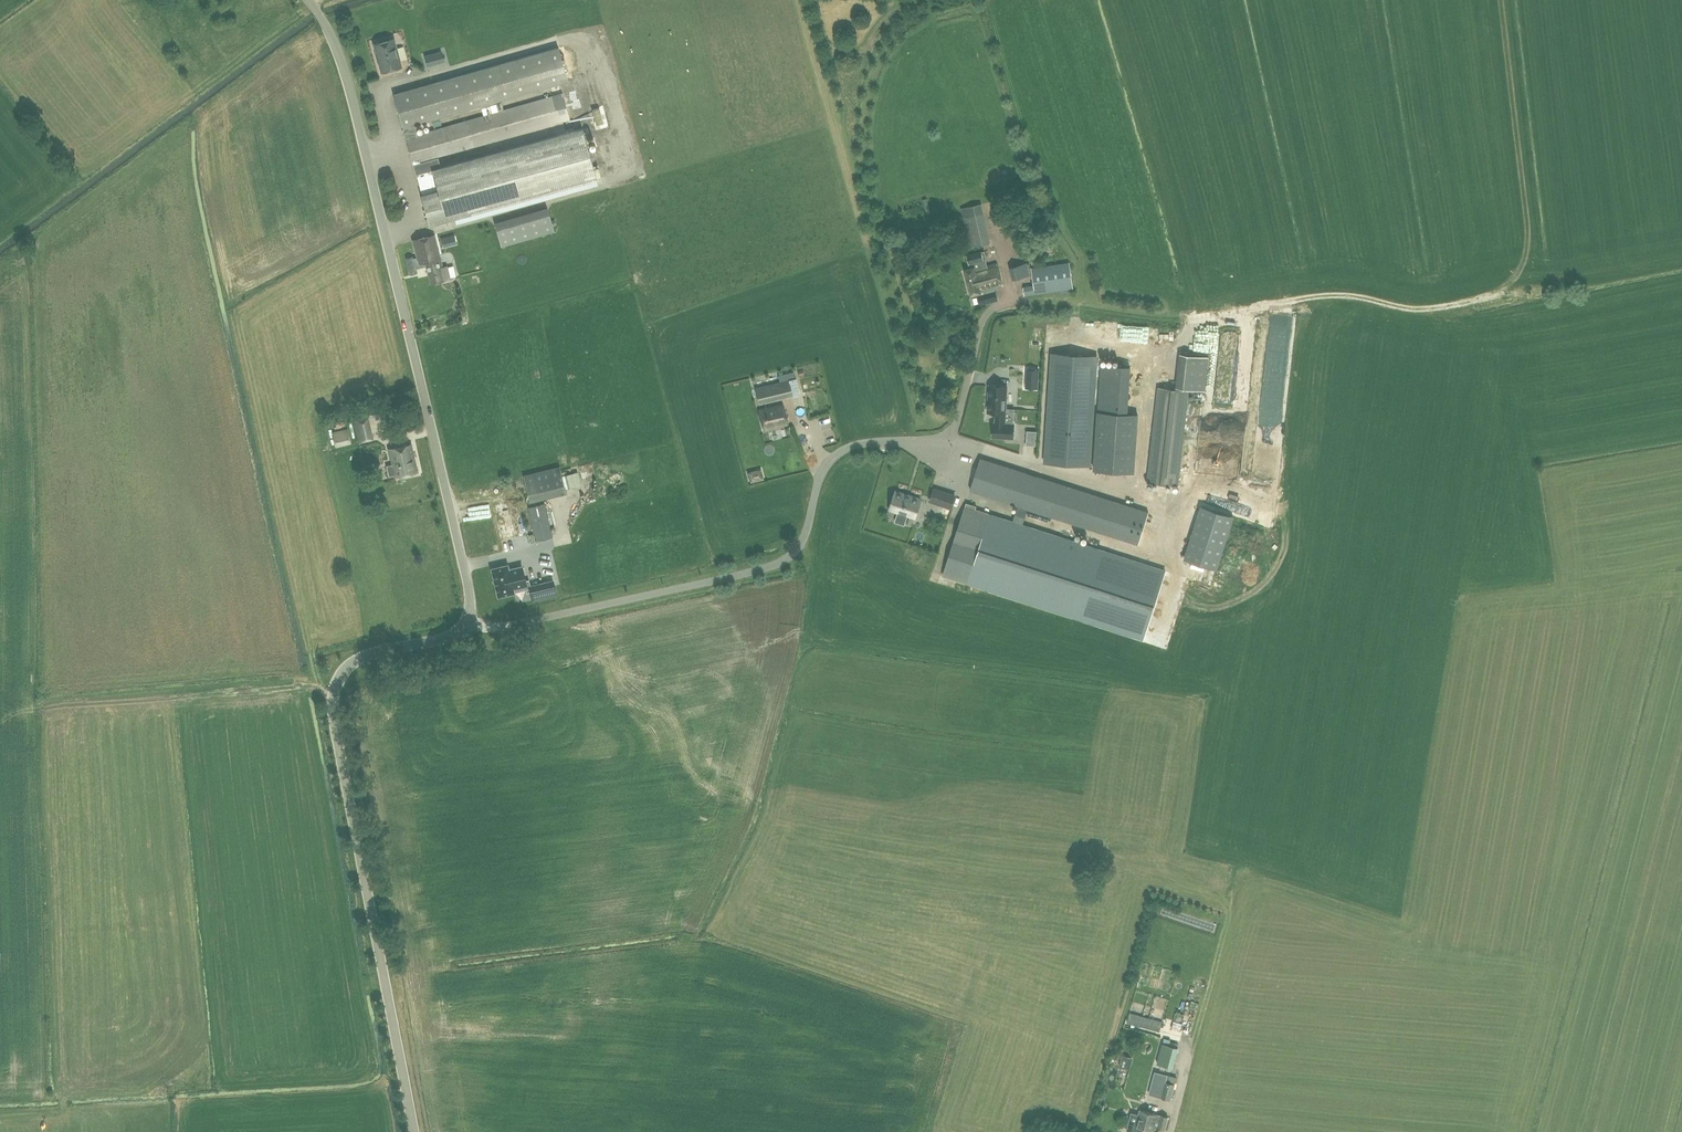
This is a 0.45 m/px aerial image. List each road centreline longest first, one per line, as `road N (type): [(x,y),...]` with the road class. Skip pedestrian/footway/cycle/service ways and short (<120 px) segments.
road 1 (unclassified): [(411,1131),(339,770),(337,683),(361,658),(459,631),(471,616),(471,596),(346,74),(309,0)]
road 2 (track): [(337,683),(44,705)]
road 3 (track): [(1169,1131),(1231,898)]
road 4 (track): [(1021,300),(1193,317)]

